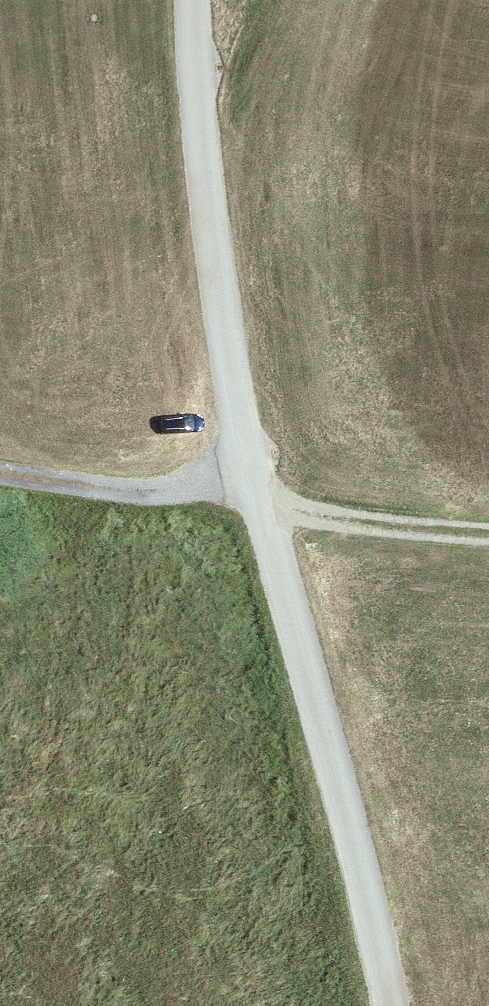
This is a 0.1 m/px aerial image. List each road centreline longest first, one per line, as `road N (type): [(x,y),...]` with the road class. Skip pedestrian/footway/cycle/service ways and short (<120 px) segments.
road 1 (unclassified): [(192,0),(203,173),(229,364),(257,501),(351,839),(388,1005)]
road 2 (track): [(0,469),(488,532)]

